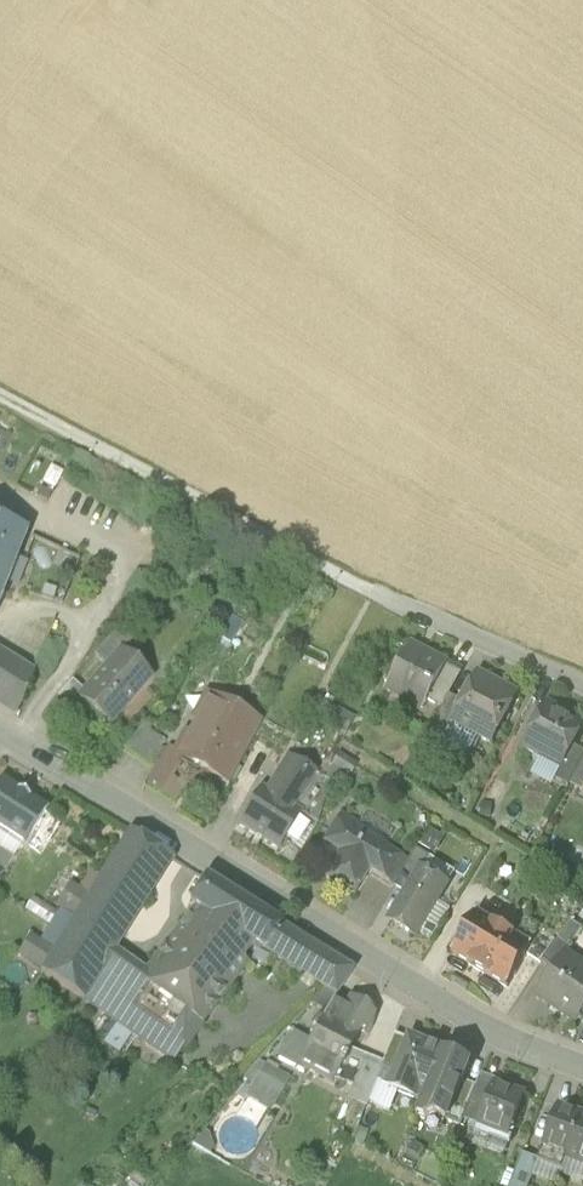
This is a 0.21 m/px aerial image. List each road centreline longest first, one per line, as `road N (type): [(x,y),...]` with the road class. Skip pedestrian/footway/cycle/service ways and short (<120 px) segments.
road 1 (residential): [(582,1069),(441,1004),(0,735)]
road 2 (residential): [(582,690),(370,599)]

